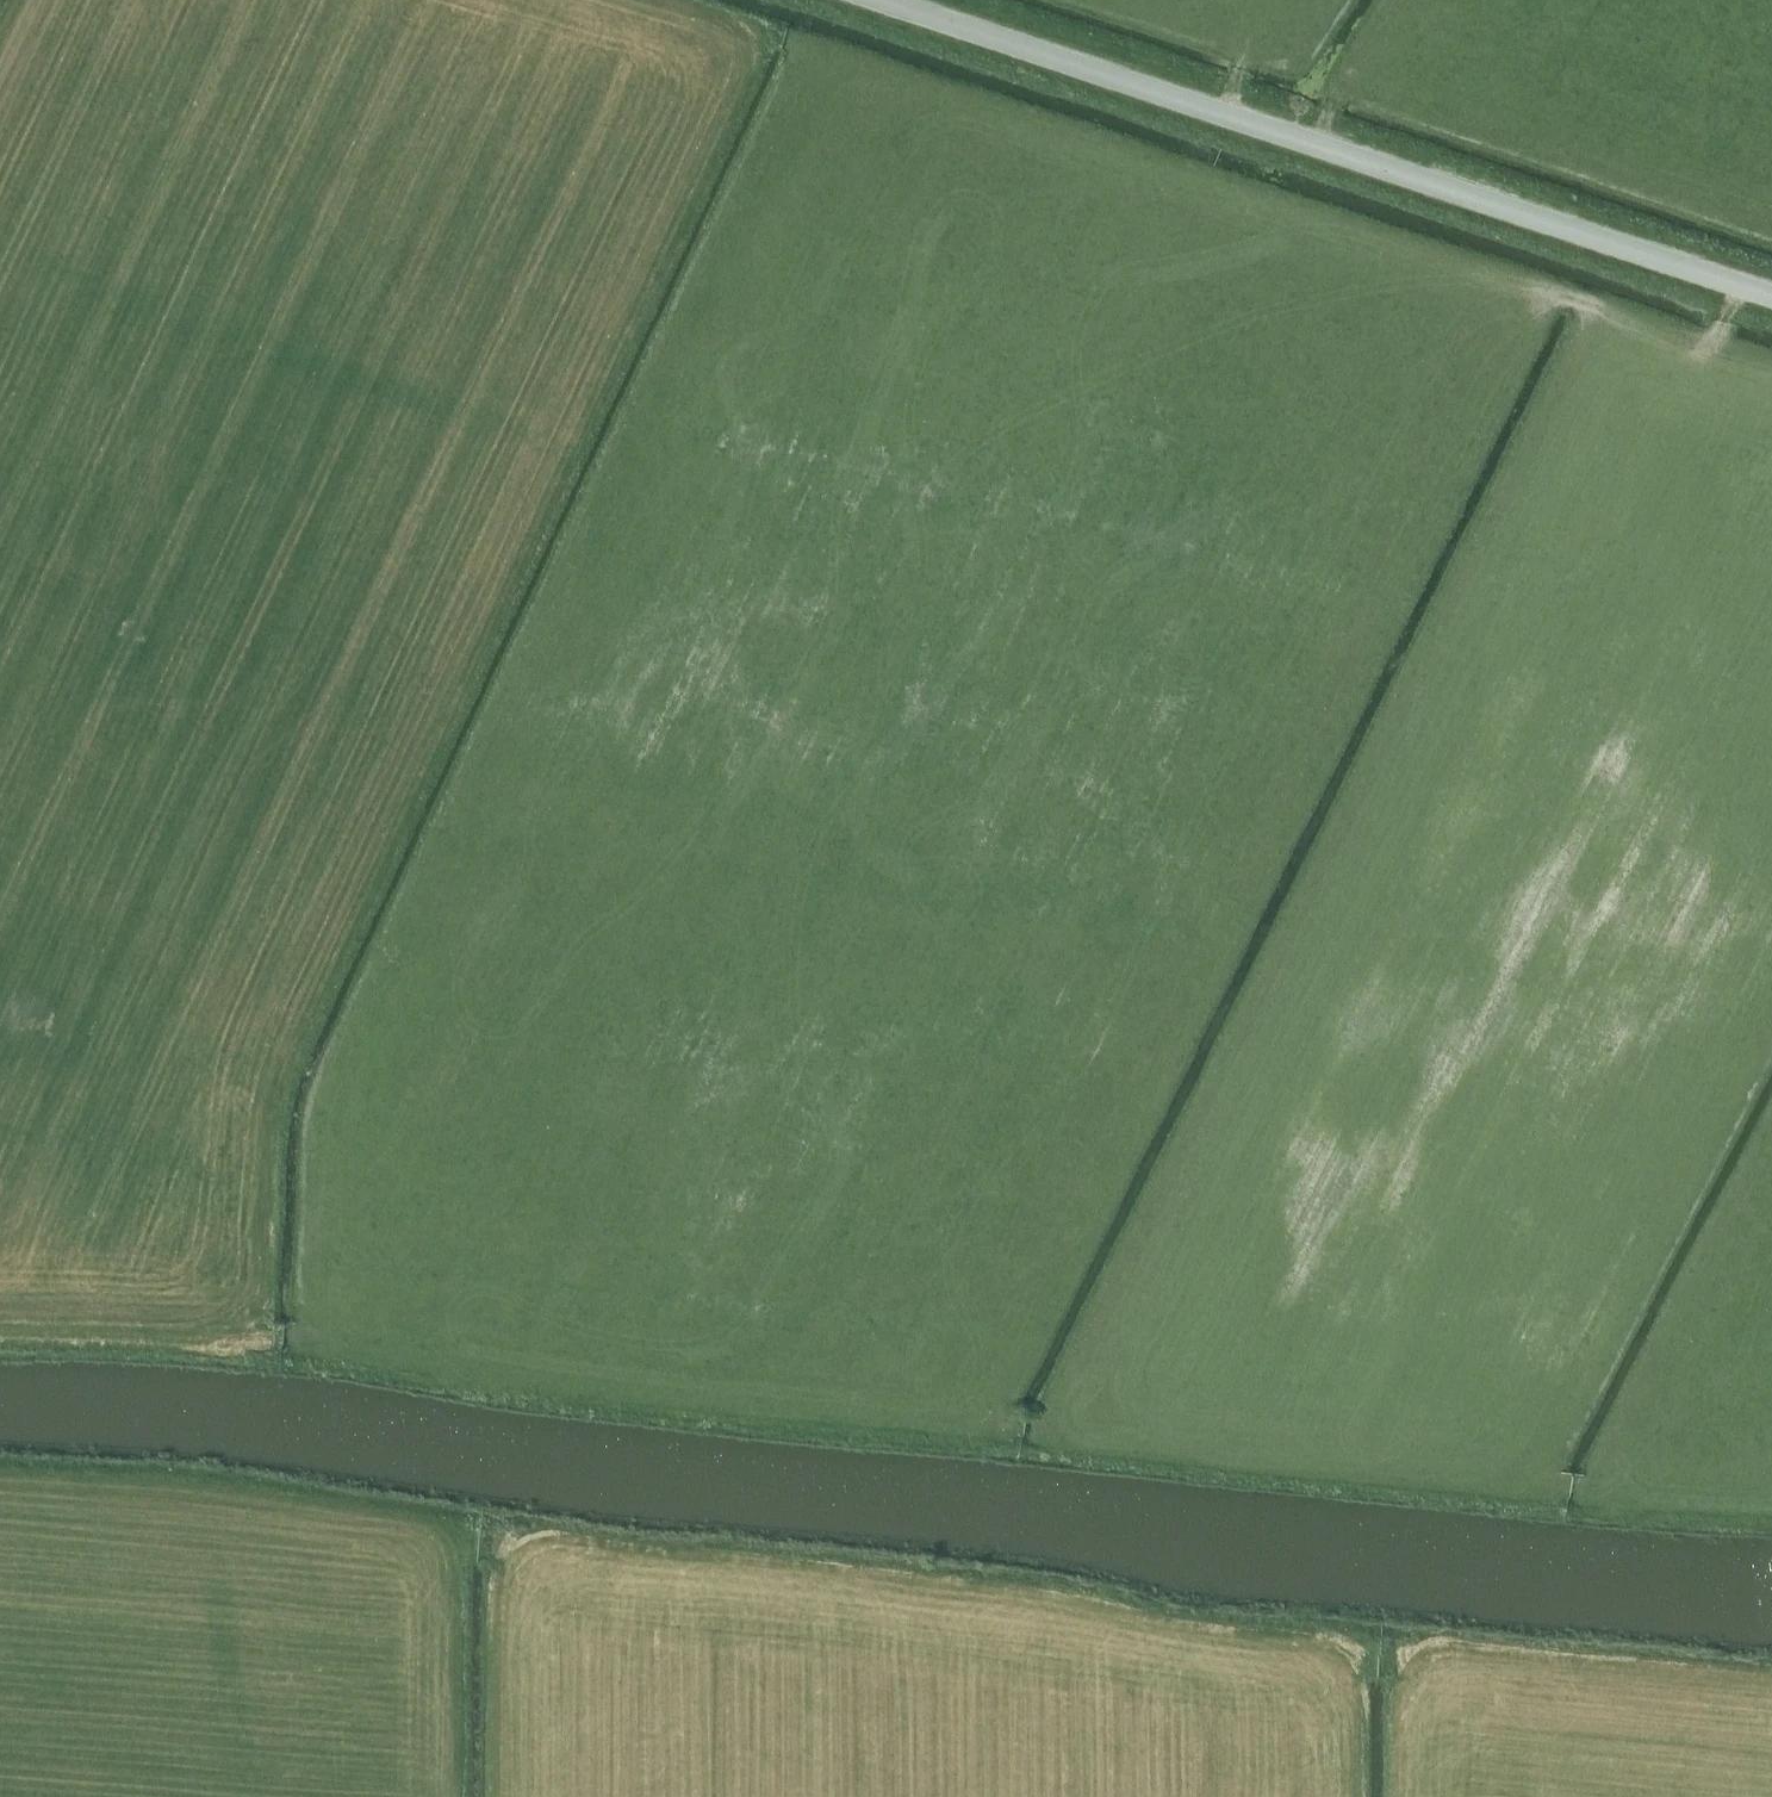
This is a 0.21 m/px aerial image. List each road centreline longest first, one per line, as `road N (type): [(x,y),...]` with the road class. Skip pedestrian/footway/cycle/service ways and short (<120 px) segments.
road 1 (unclassified): [(1771,305),(862,0)]

